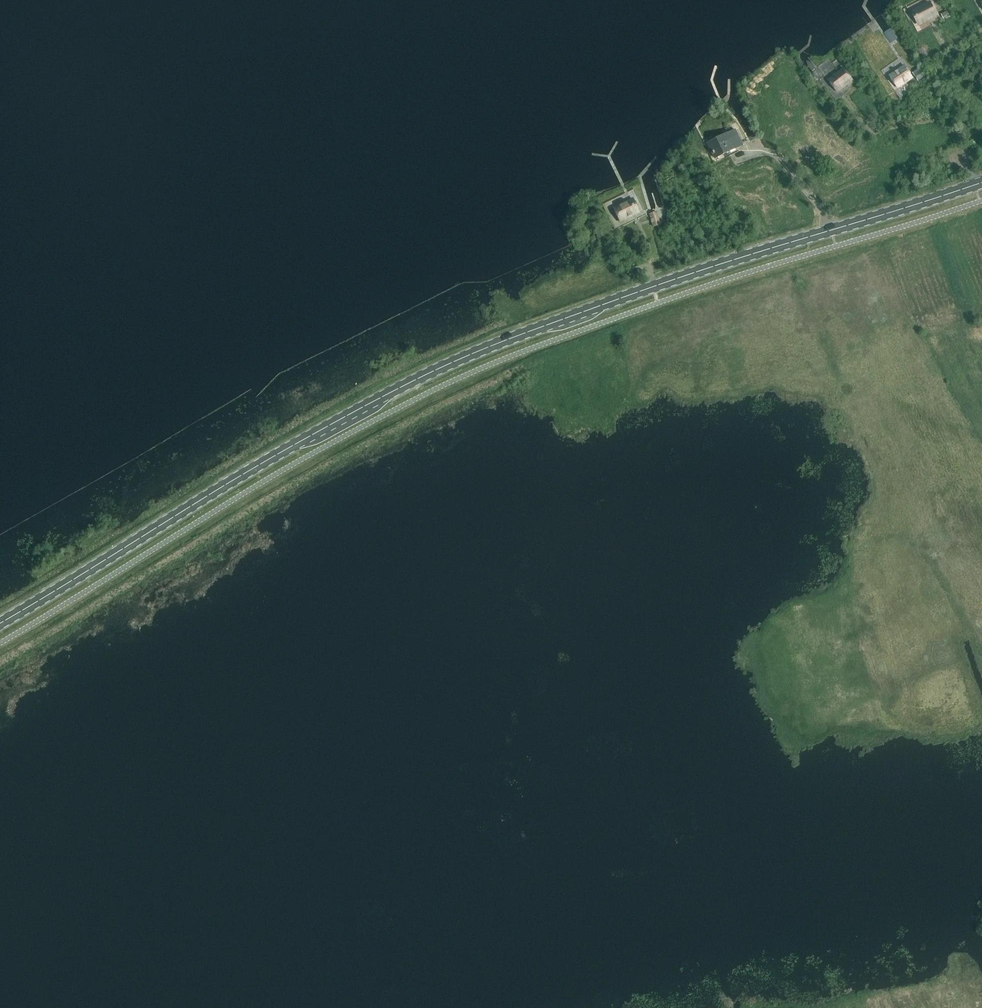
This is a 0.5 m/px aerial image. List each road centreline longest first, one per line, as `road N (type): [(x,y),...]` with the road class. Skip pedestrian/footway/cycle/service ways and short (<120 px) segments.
road 1 (primary): [(0,623),(282,451),(442,366),(691,274),(981,182)]

